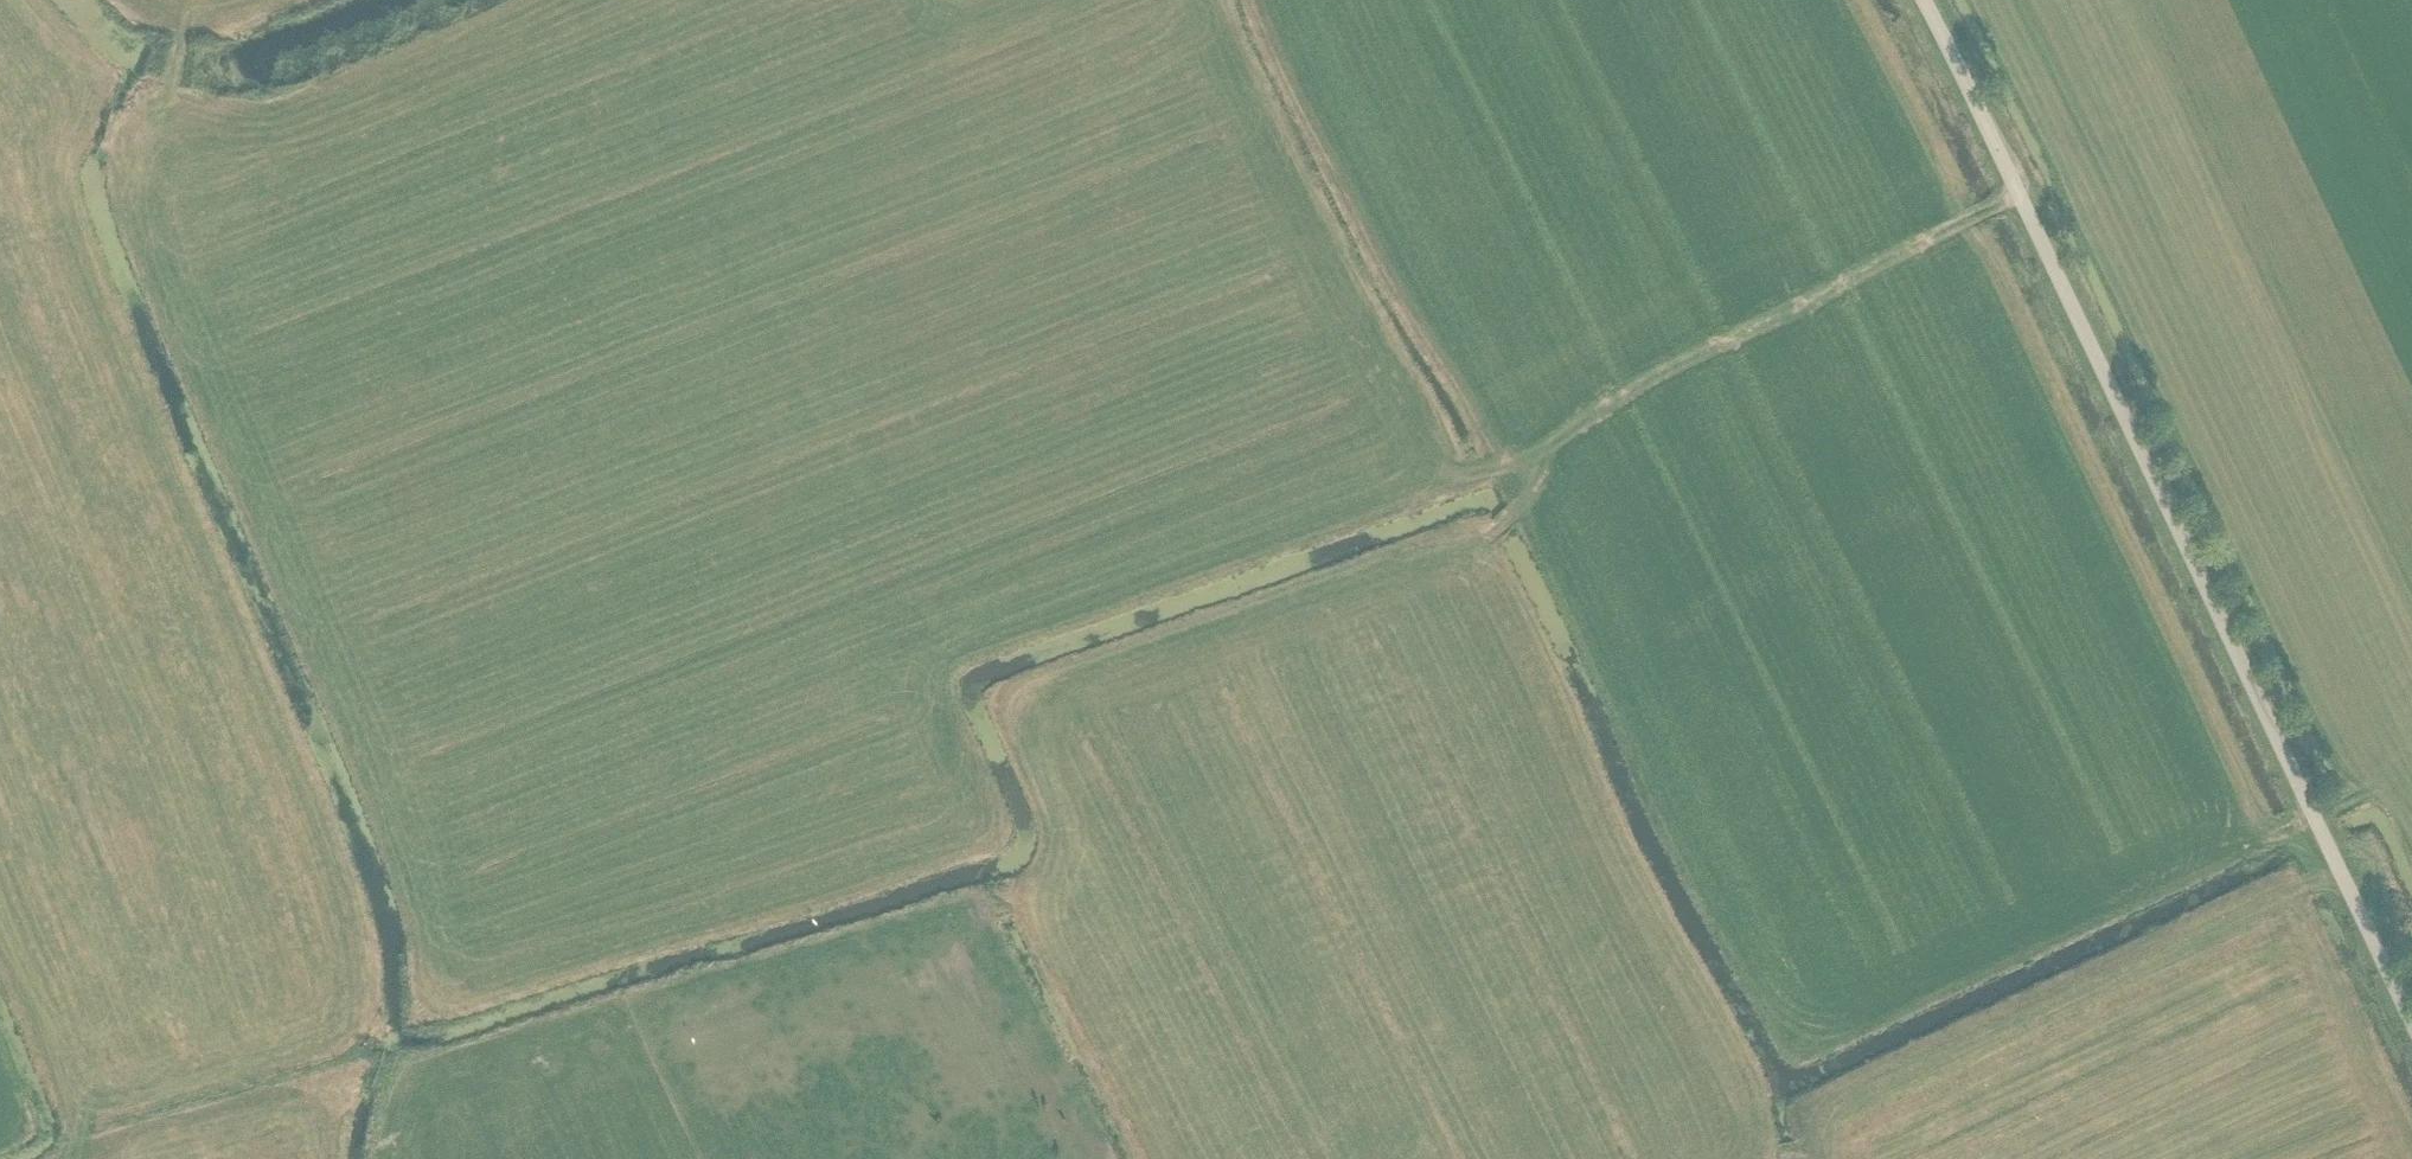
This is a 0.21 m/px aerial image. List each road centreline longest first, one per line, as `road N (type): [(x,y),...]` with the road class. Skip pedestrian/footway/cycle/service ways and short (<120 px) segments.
road 1 (unclassified): [(2411,1024),(1922,0)]

